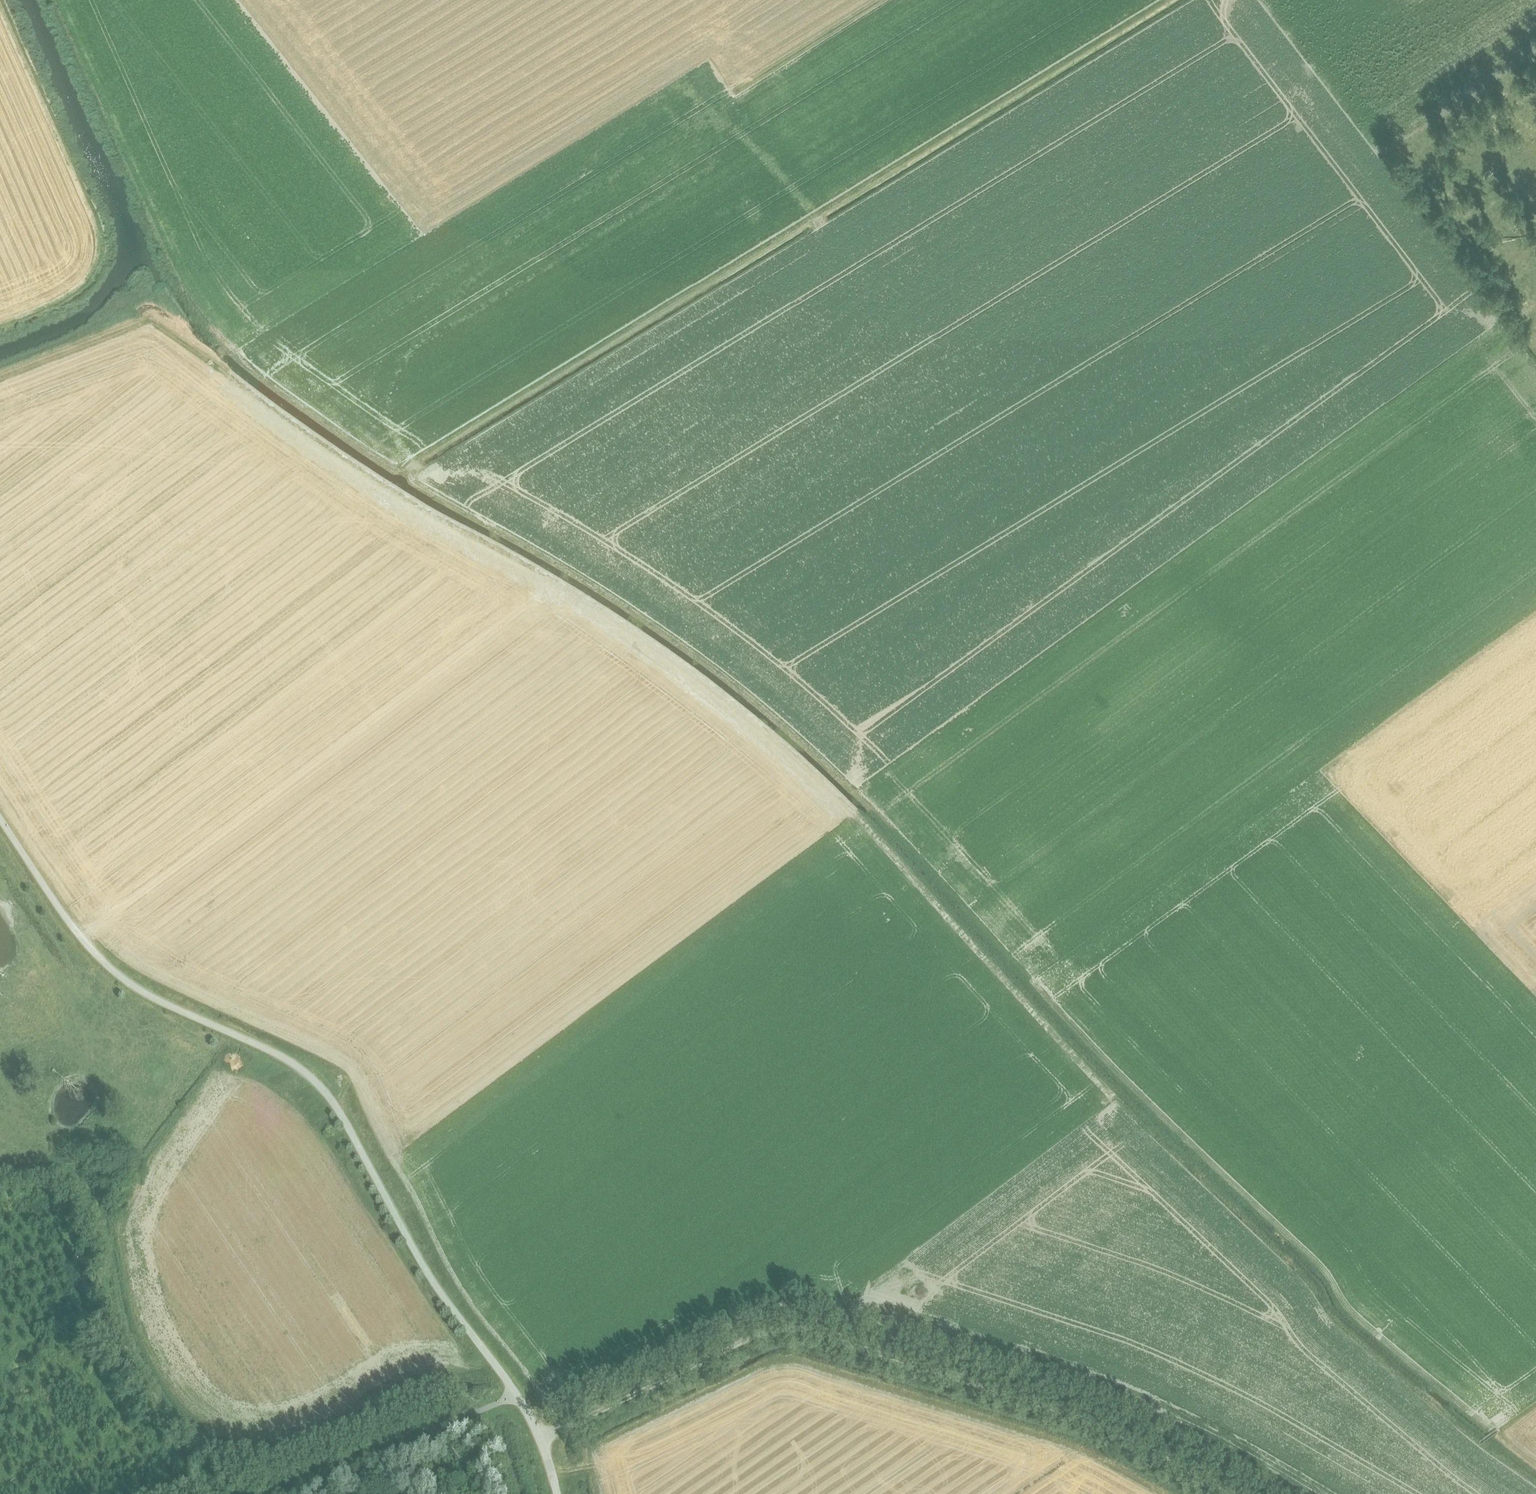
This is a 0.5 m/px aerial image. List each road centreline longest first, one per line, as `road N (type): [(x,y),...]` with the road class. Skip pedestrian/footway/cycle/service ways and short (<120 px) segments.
road 1 (unclassified): [(516,1396),(434,1283),(316,1083),(108,967),(0,820)]
road 2 (track): [(1217,1493),(1097,1430),(780,1329),(540,1441)]
road 3 (unclassified): [(516,1396),(273,1493)]

